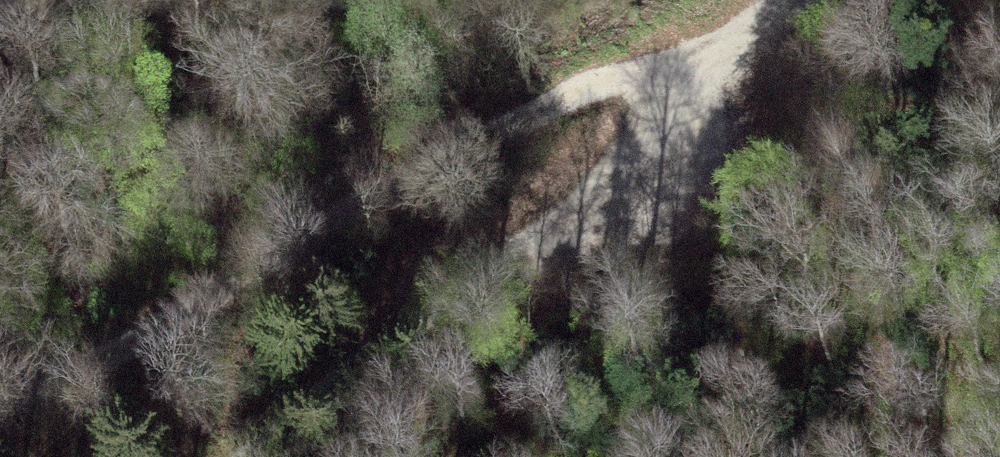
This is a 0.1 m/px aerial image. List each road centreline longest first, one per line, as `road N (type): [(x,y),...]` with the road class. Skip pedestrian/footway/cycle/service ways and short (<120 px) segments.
road 1 (track): [(0,394),(119,345),(375,192),(693,41)]
road 2 (track): [(762,0),(693,41),(720,49),(742,68),(734,97),(710,120),(627,167),(407,319),(255,456)]

